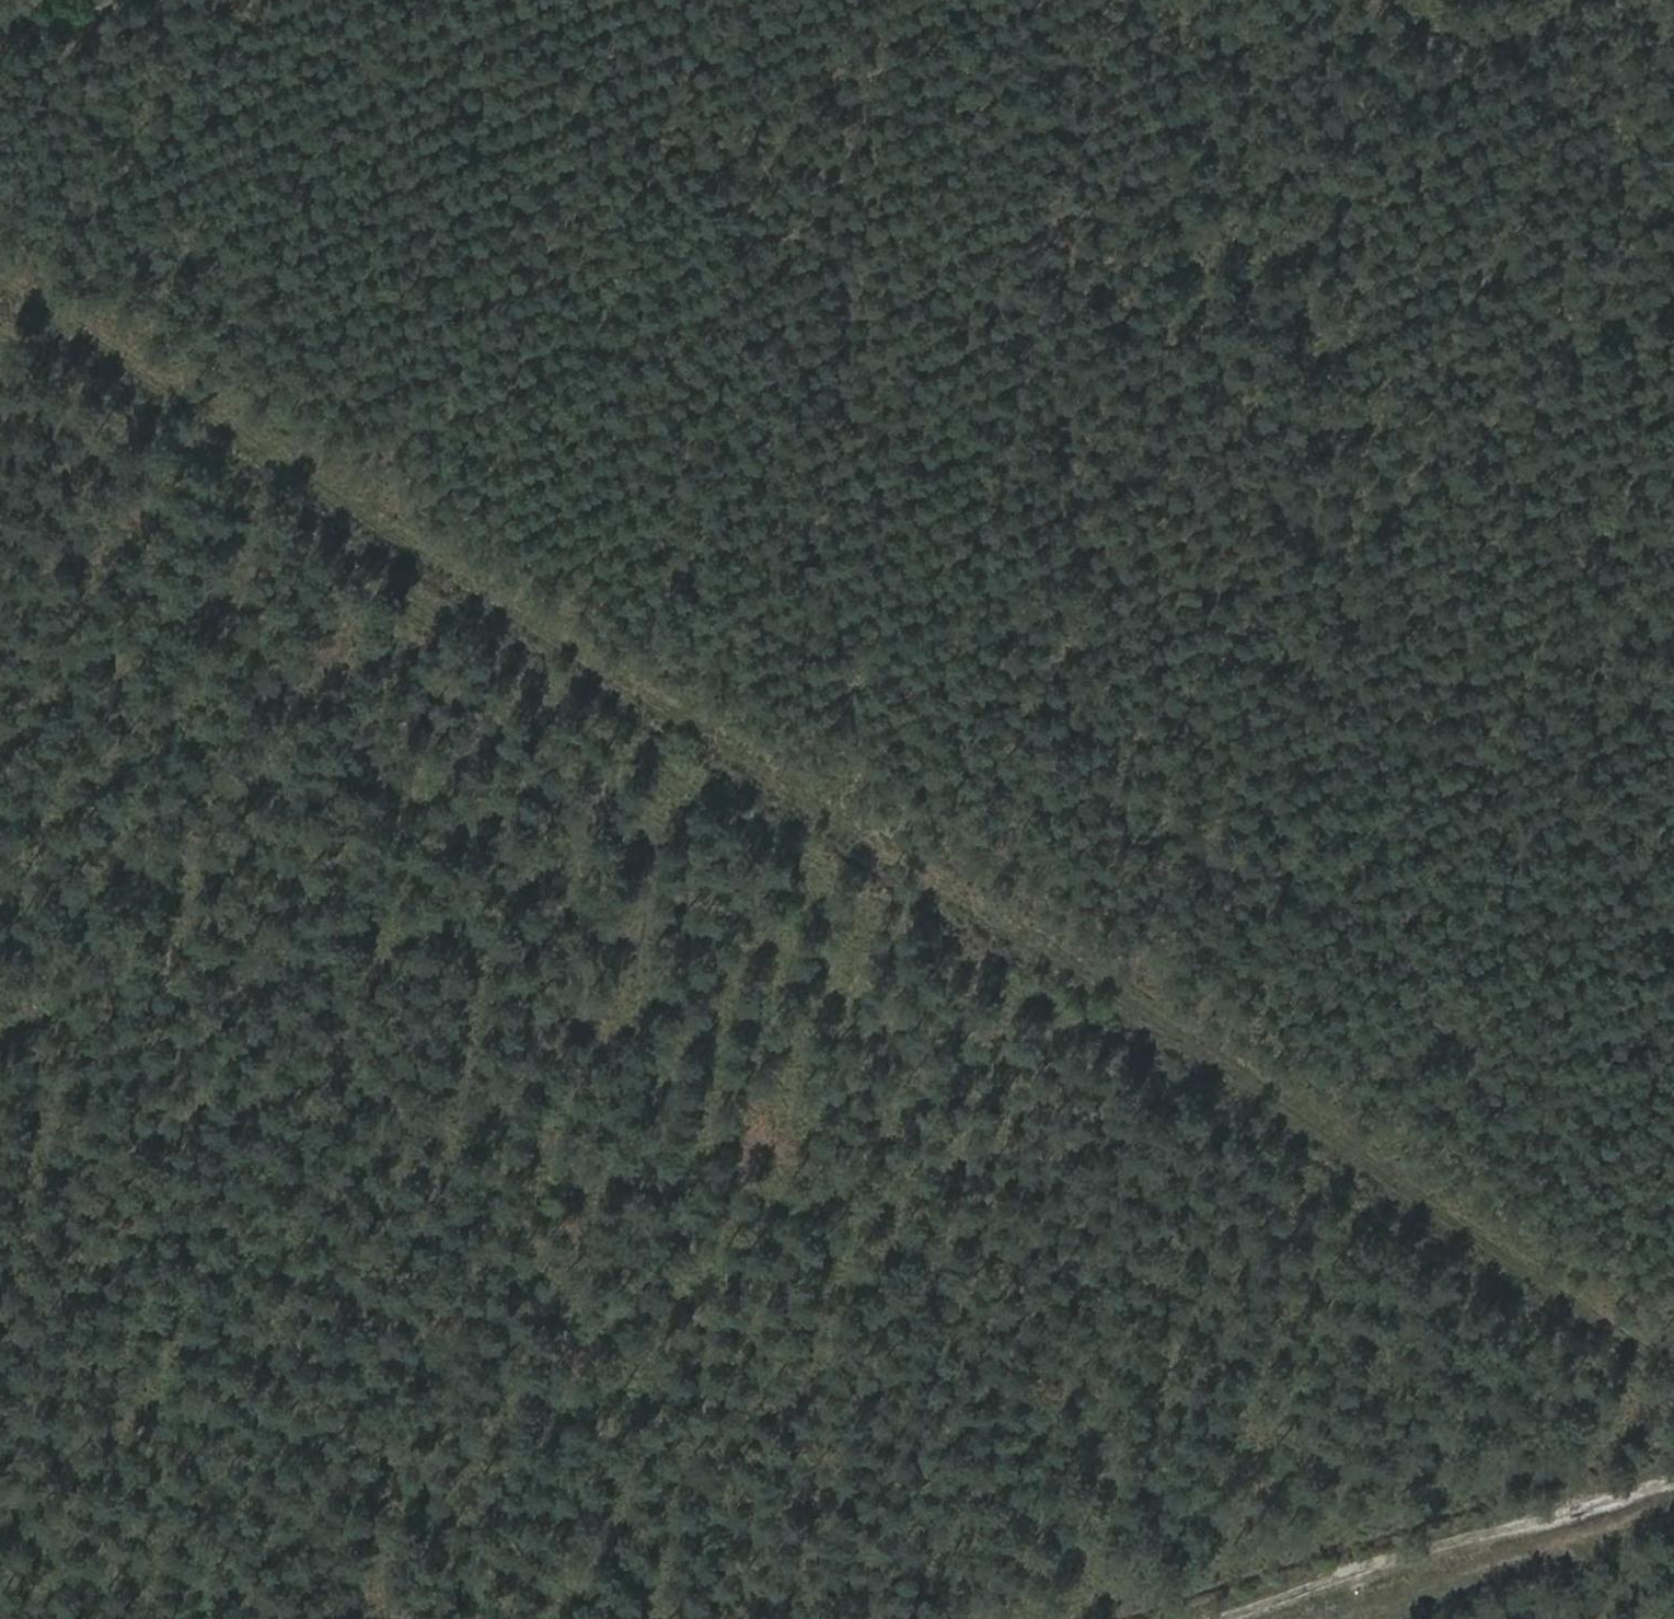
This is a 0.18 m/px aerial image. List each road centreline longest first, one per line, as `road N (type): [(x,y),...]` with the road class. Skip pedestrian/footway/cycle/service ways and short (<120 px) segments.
road 1 (track): [(1673,1479),(1578,1512),(1361,1564),(1218,1618)]

